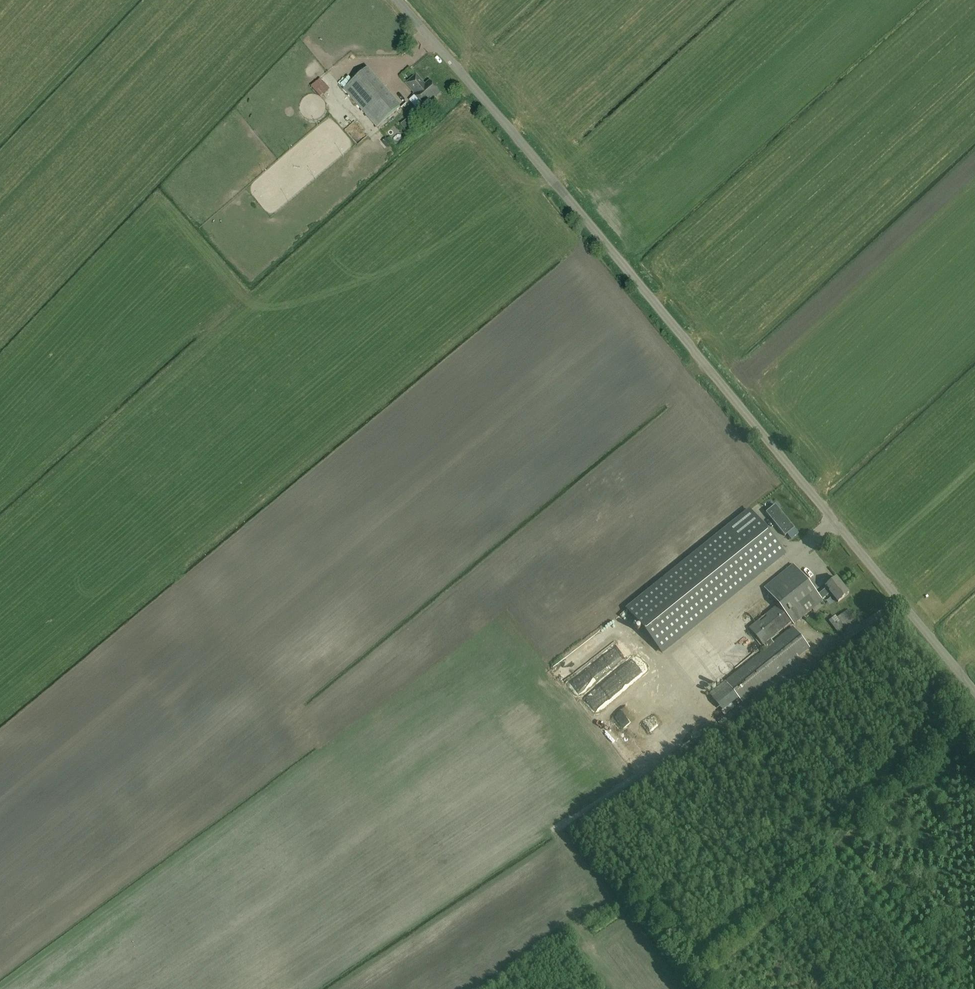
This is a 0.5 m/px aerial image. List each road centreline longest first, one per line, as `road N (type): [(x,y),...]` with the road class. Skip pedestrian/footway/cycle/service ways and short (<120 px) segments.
road 1 (unclassified): [(974,689),(396,0)]
road 2 (track): [(706,988),(697,978),(838,844),(906,926),(974,872)]

